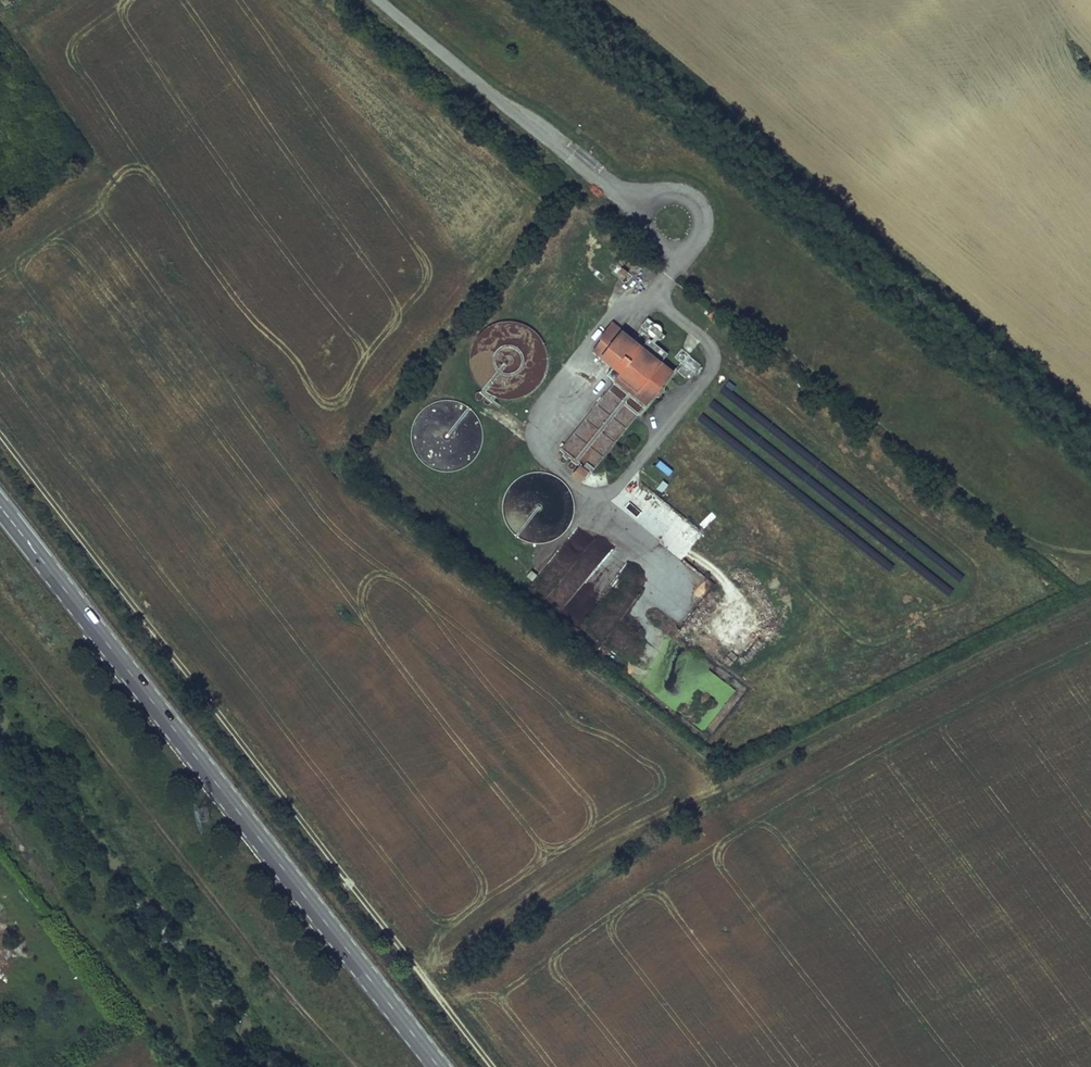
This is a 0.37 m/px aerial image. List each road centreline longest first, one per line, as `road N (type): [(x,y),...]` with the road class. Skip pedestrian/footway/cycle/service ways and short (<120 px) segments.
road 1 (track): [(0,434),(493,1066)]
road 2 (primary): [(442,1066),(0,503)]
road 3 (track): [(0,819),(200,1066)]
road 4 (unclassified): [(651,211),(650,231),(664,246),(685,248),(700,233),(701,212),(687,197),(657,202)]

